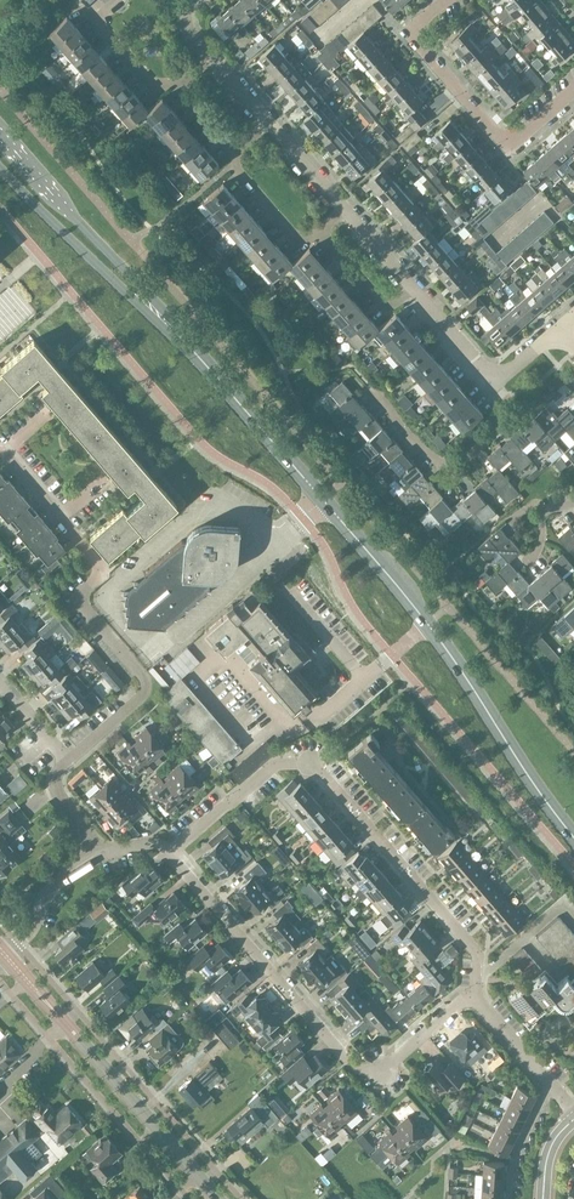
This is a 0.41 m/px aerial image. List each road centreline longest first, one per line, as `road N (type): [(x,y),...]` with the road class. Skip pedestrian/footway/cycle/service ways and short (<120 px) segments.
road 1 (secondary): [(573,839),(428,623),(194,351)]
road 2 (residential): [(479,1004),(479,956),(313,758),(279,765),(174,853)]
road 3 (residential): [(479,1004),(464,1001),(379,1071),(359,1068),(174,853)]
road 4 (residential): [(64,764),(142,697),(145,681),(82,605),(84,590),(102,573),(0,452)]
road 5 (tertiary): [(216,1198),(7,960)]
road 6 (secondary): [(194,351),(0,134)]
road 7 (residential): [(447,0),(409,34),(511,147),(573,94)]
road 8 (secondary): [(0,167),(194,351)]
road 9 (residential): [(374,393),(451,470),(513,408),(496,383)]
road 10 (residential): [(7,960),(33,931),(44,899),(102,850)]
road 11 (residential): [(320,229),(301,248),(236,152)]
road 12 (residential): [(175,83),(147,80),(95,20),(118,0)]
road 13 (residential): [(496,383),(406,281)]
road 14 (residential): [(406,281),(383,302),(320,229)]
road 15 (residential): [(553,1087),(514,1155),(509,1198)]

